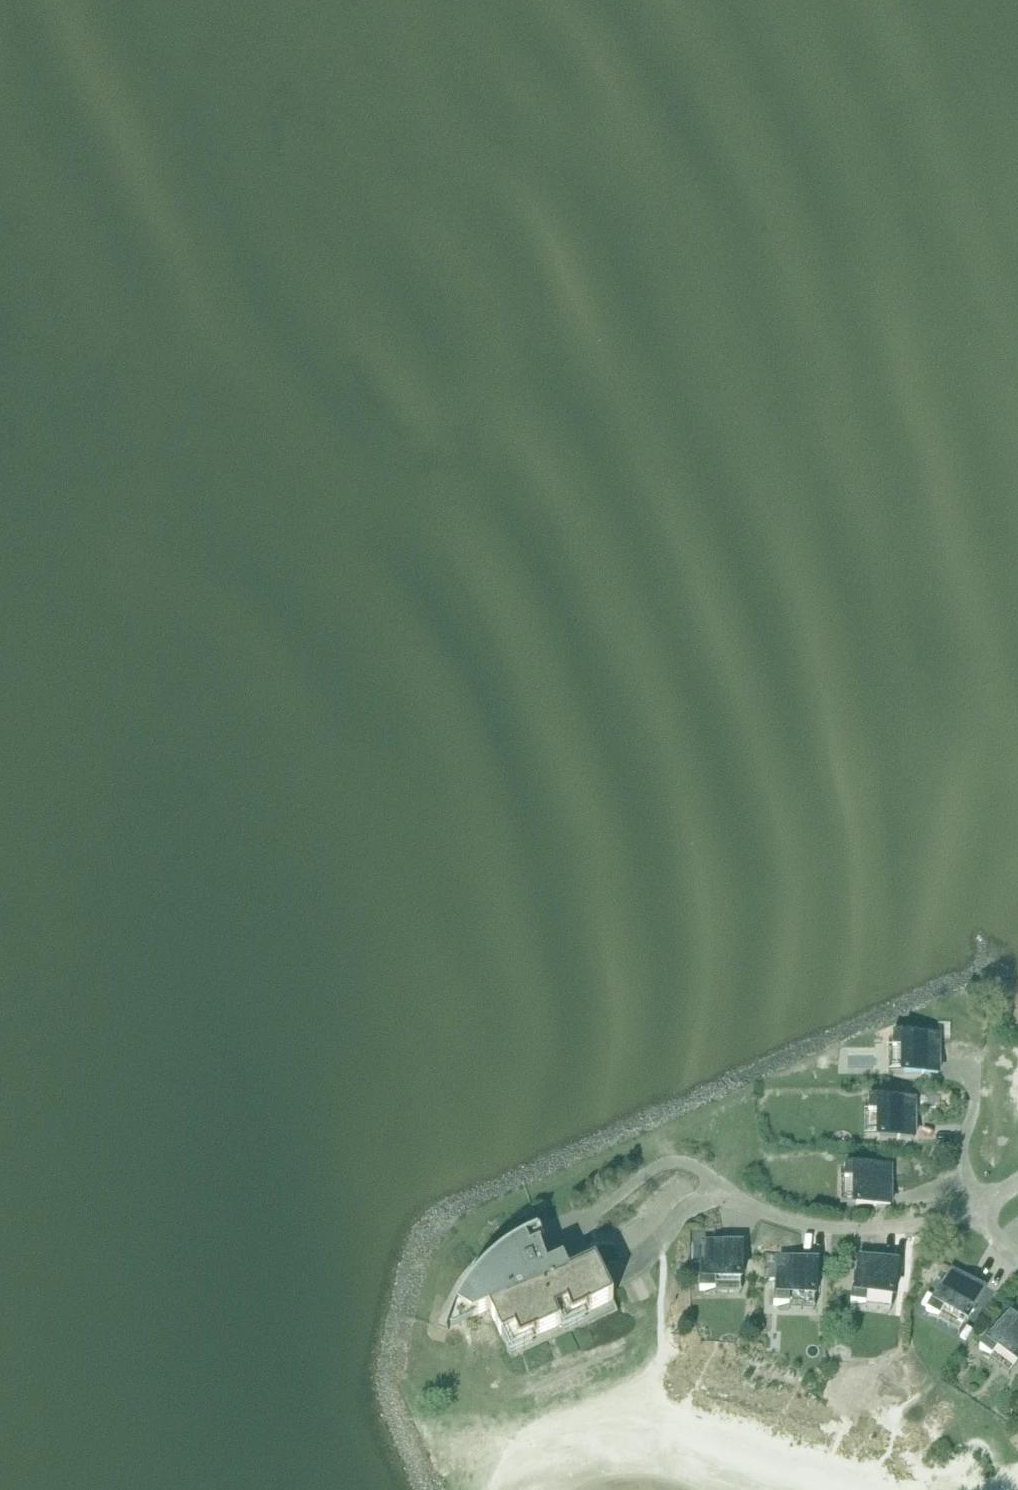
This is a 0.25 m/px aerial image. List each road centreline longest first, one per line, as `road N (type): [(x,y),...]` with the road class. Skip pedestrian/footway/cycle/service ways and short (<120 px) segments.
road 1 (residential): [(626,1266),(689,1205),(720,1197),(854,1232),(972,1210)]
road 2 (residential): [(981,1204),(962,1146),(979,1094),(976,1064)]

